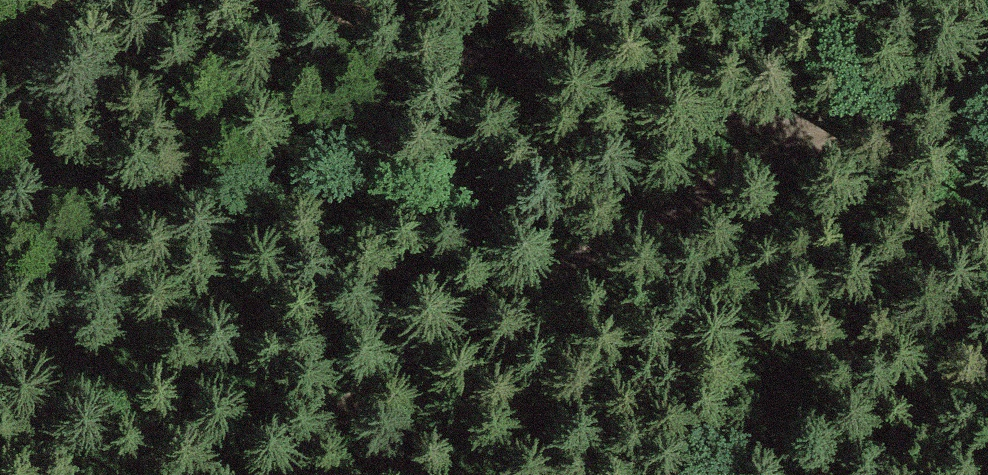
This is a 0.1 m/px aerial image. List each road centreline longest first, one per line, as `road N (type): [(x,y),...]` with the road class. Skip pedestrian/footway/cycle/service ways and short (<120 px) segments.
road 1 (track): [(308,0),(563,83),(666,106),(850,124),(987,116)]
road 2 (track): [(284,474),(477,310),(767,156),(791,120)]

